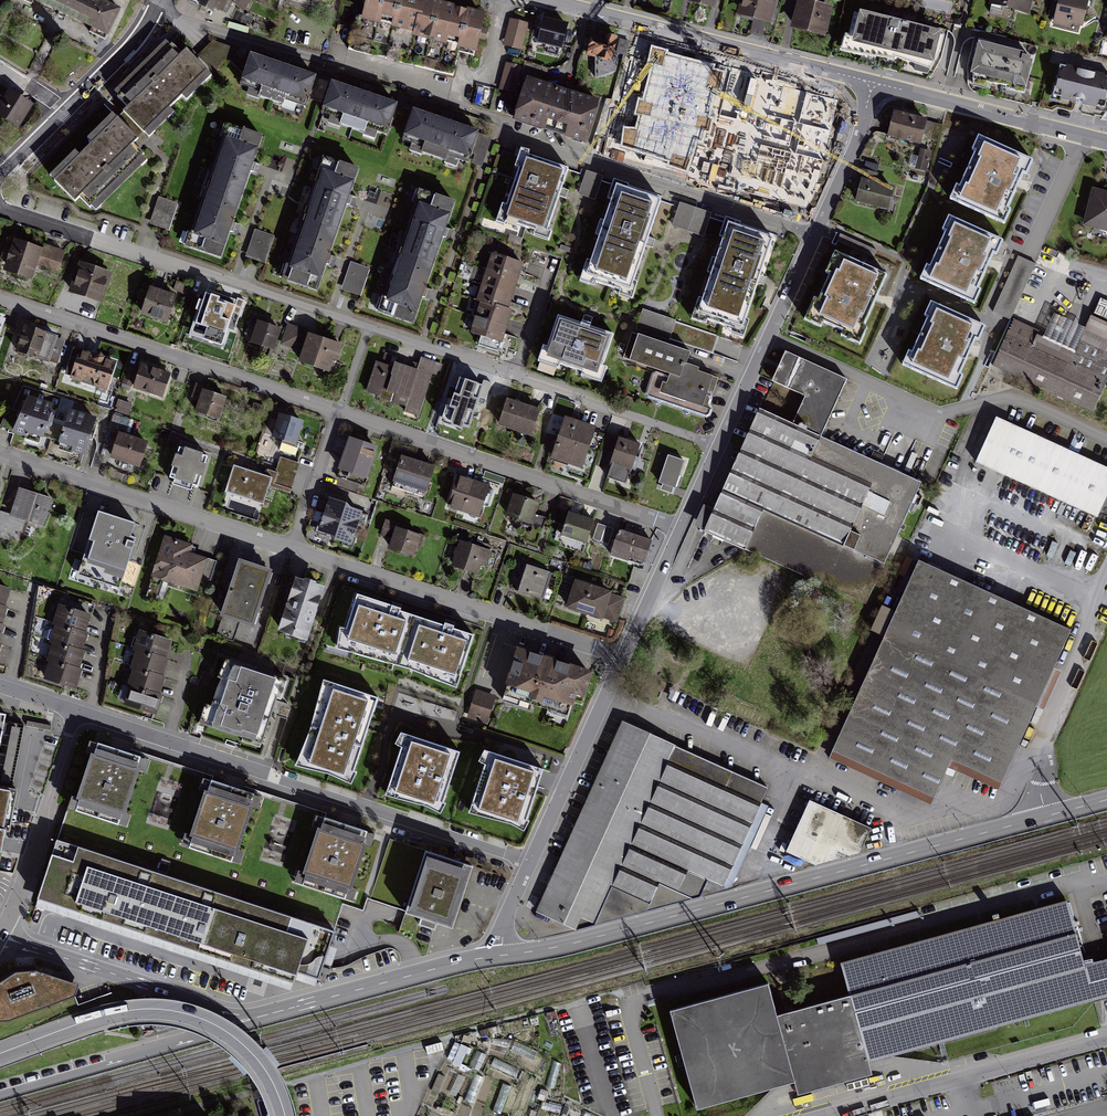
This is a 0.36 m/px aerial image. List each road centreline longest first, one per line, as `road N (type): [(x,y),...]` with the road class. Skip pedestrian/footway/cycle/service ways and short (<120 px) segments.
road 1 (residential): [(0,298),(681,529)]
road 2 (residential): [(0,453),(624,656)]
road 3 (secondary): [(501,955),(595,938),(1106,800)]
road 4 (residential): [(0,209),(513,379)]
road 5 (residential): [(76,711),(530,862)]
road 6 (residential): [(719,446),(858,137),(872,82)]
road 7 (primary): [(285,1115),(248,1049),(180,1011),(113,1013),(0,1054)]
road 8 (residential): [(872,82),(547,0)]
road 9 (unclassified): [(1106,1038),(823,1115)]
road 10 (secondary): [(255,1018),(0,936)]
road 11 (secondary): [(0,1095),(255,1018)]
road 12 (secondary): [(255,1018),(501,955)]
road 13 (residential): [(1106,141),(872,82)]
road 14 (residential): [(76,711),(0,936)]
road 15 (residential): [(530,862),(624,656)]
road 16 (residential): [(513,379),(719,446)]
road 17 (residential): [(160,0),(141,34),(65,111)]
road 18 (residential): [(624,656),(681,529)]
road 19 (residential): [(513,379),(551,263)]

